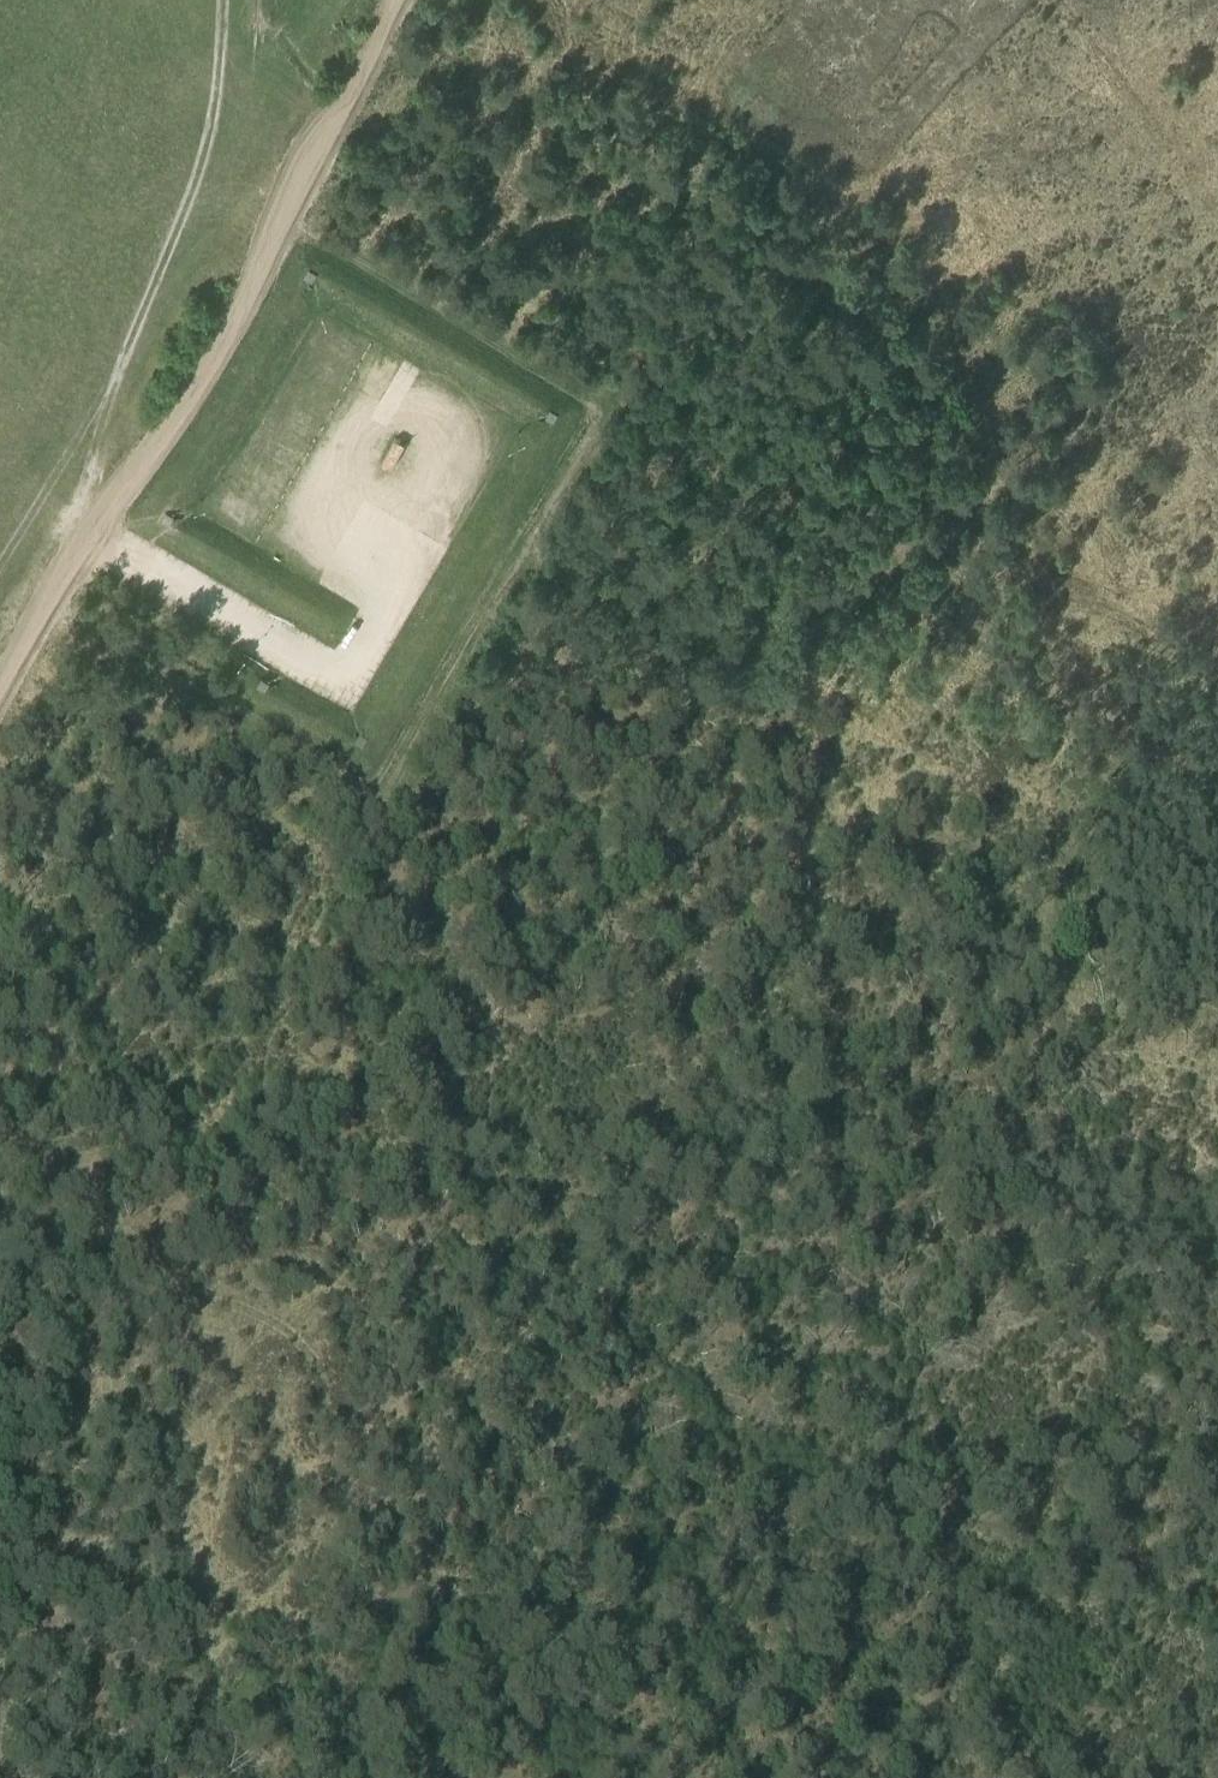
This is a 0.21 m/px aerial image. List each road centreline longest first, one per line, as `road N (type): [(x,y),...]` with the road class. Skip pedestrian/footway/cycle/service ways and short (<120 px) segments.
road 1 (track): [(400,0),(204,370),(0,687)]
road 2 (track): [(222,0),(203,167),(104,416),(82,506),(86,543)]
road 3 (track): [(0,564),(121,364)]

